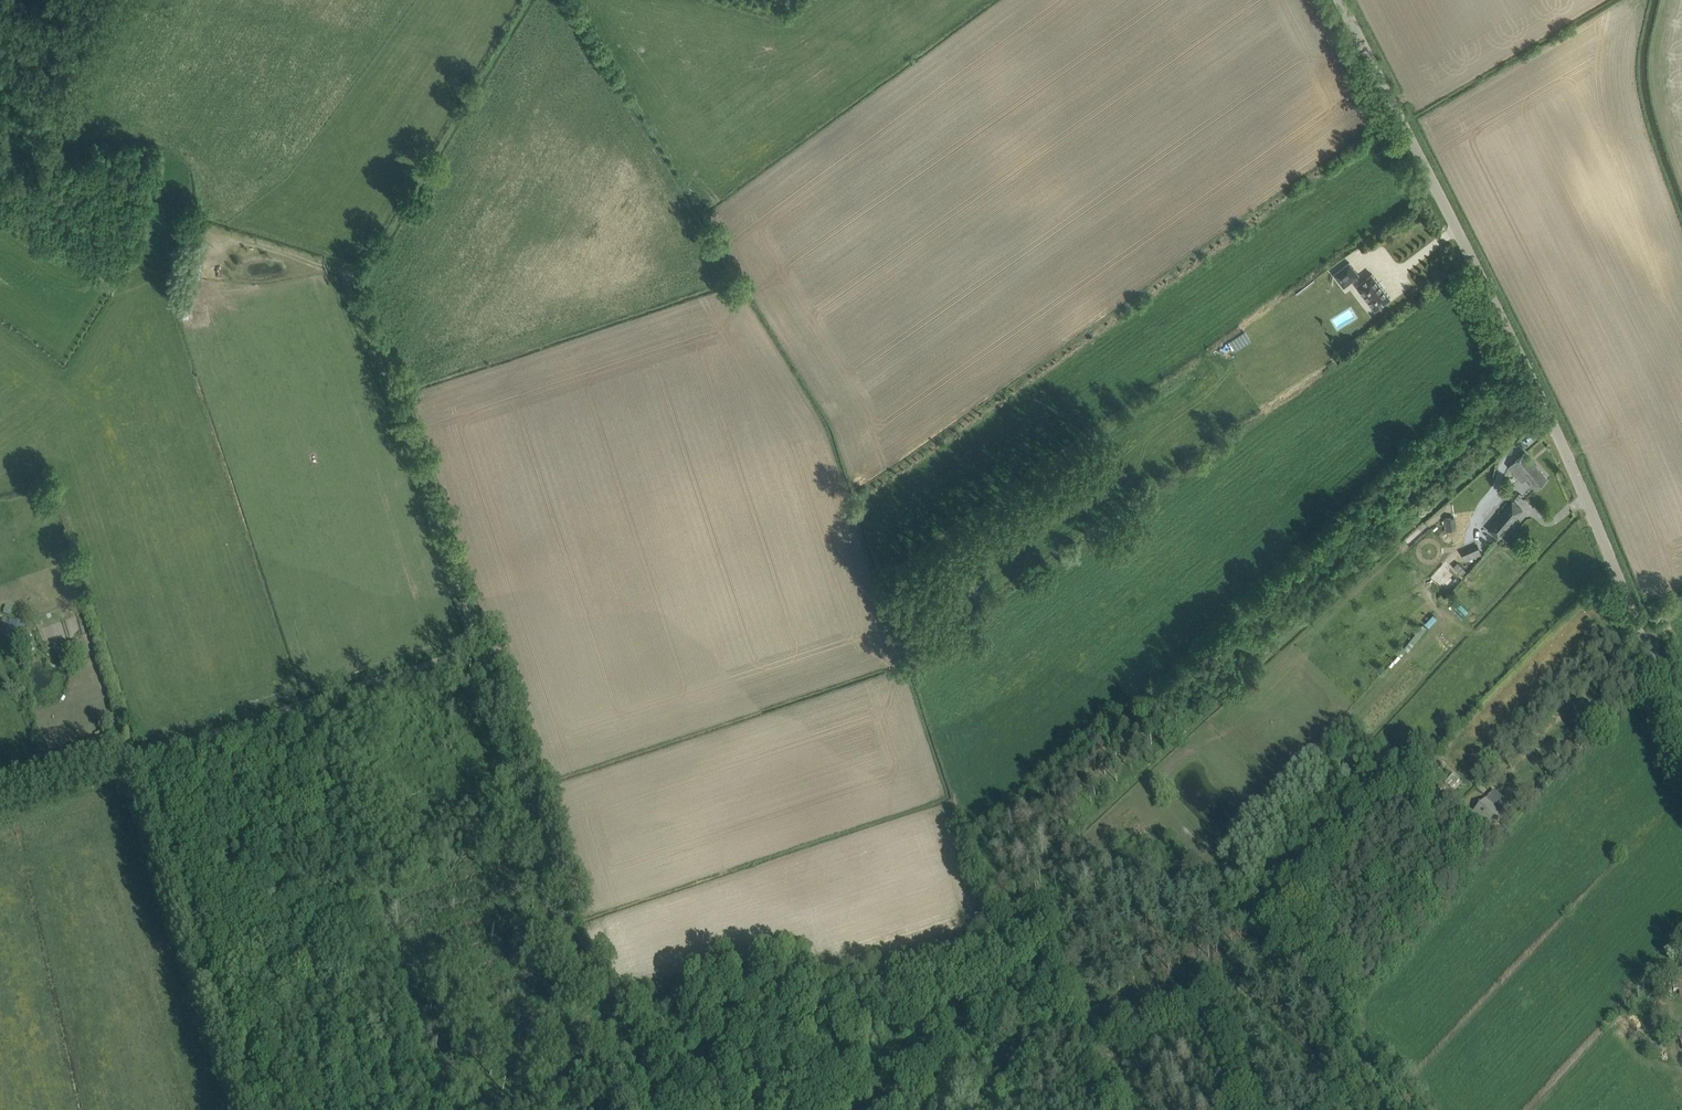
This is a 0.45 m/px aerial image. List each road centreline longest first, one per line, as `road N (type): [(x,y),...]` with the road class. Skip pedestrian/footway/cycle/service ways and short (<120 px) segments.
road 1 (tertiary): [(1681,737),(1538,393),(1339,0)]
road 2 (track): [(130,757),(249,1109)]
road 3 (unclassified): [(0,799),(123,759)]

